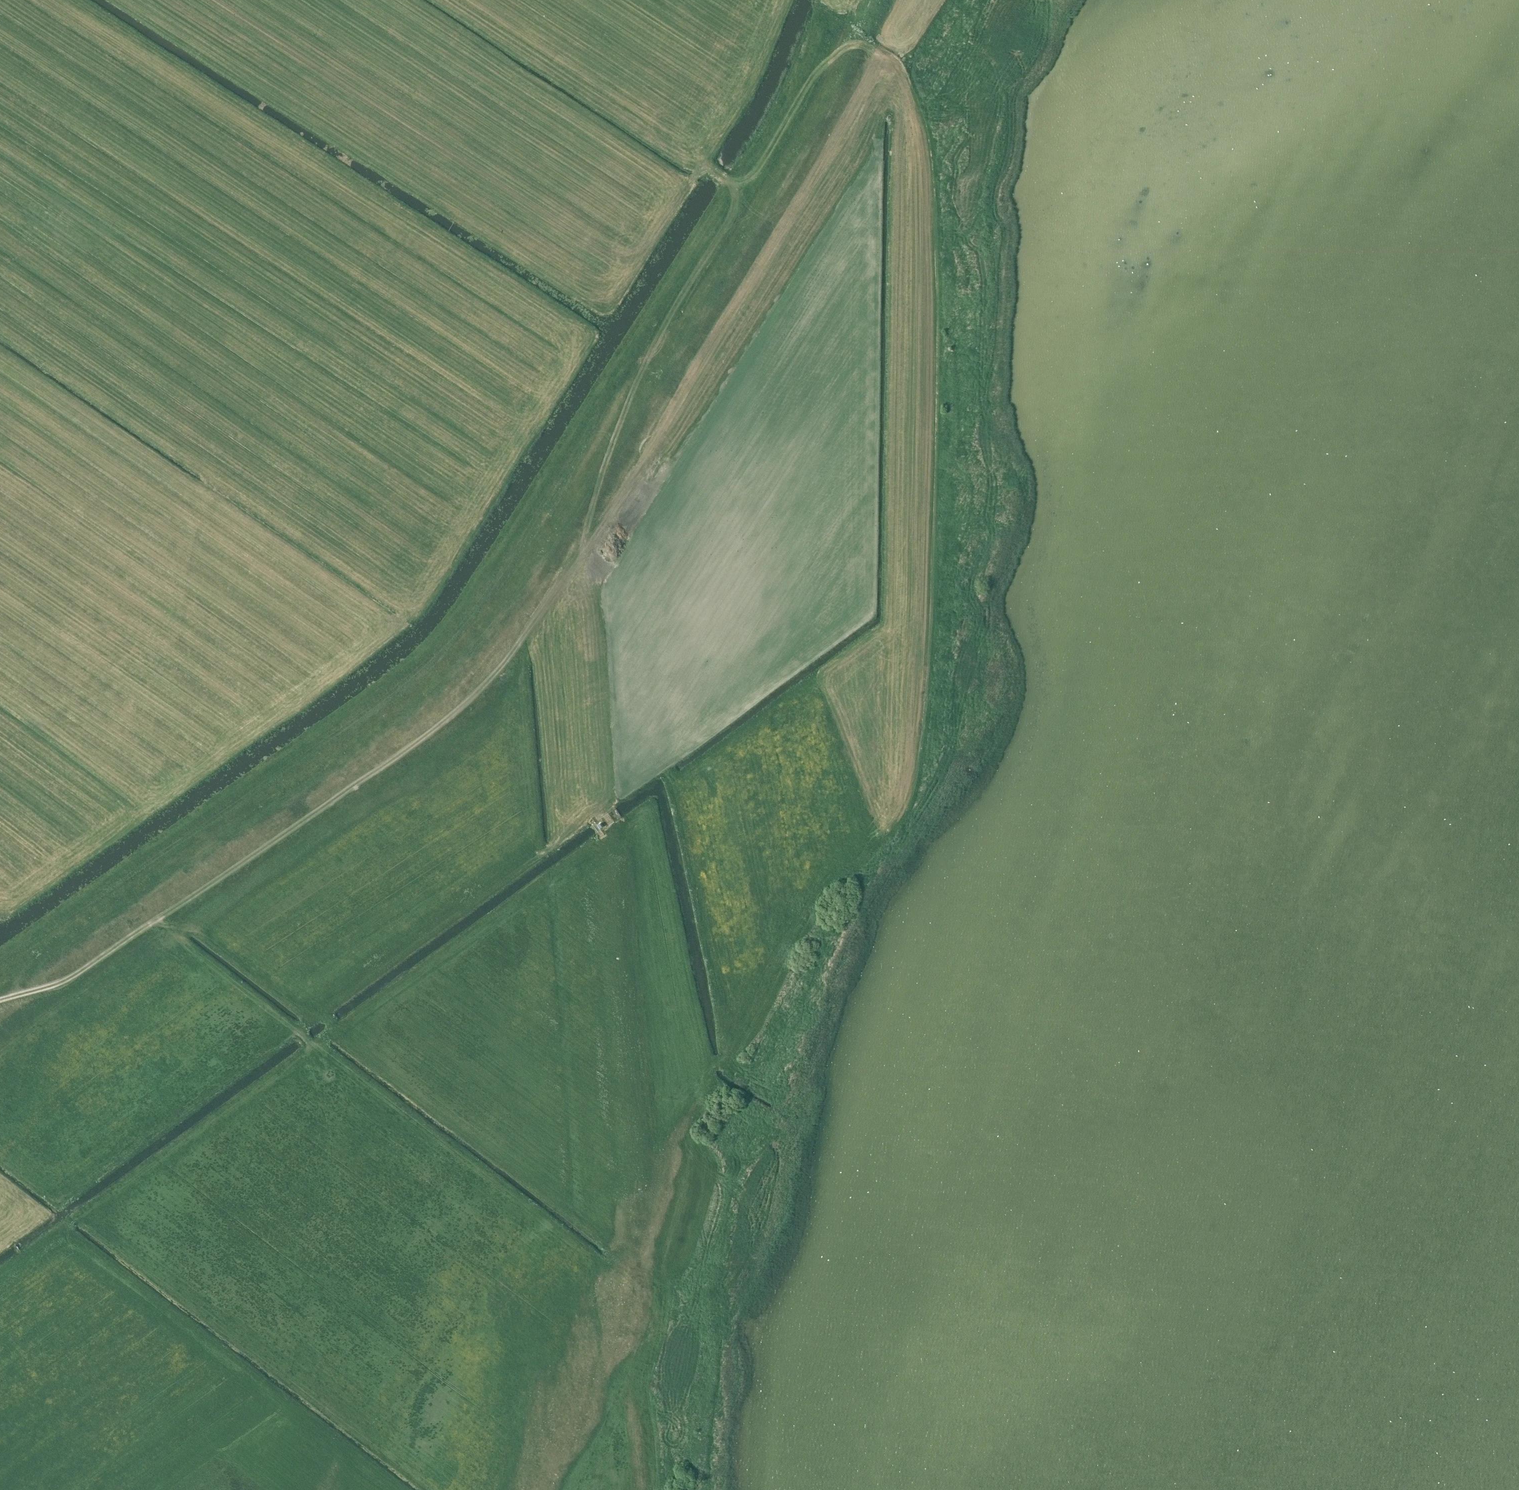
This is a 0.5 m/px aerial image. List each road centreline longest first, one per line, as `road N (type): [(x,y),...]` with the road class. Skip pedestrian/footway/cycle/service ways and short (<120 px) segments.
road 1 (track): [(0,999),(78,972),(450,718),(494,677),(553,591),(587,809)]
road 2 (track): [(553,591),(583,543),(630,392)]

